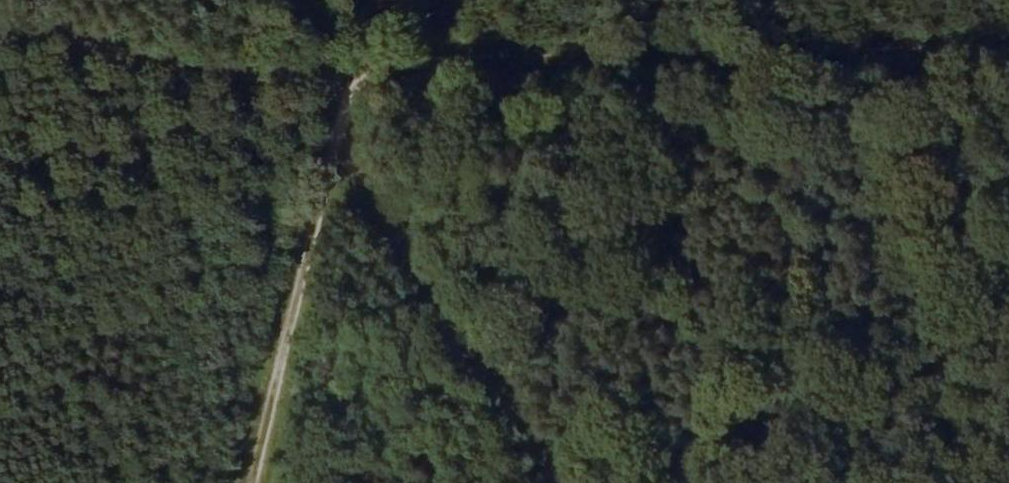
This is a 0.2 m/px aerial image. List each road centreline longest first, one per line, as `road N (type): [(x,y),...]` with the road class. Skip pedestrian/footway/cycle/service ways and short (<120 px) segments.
road 1 (track): [(345,96),(1008,79)]
road 2 (track): [(337,138),(559,482)]
road 3 (track): [(252,482),(345,96)]
road 4 (track): [(345,96),(0,38)]
road 5 (track): [(345,96),(518,0)]

